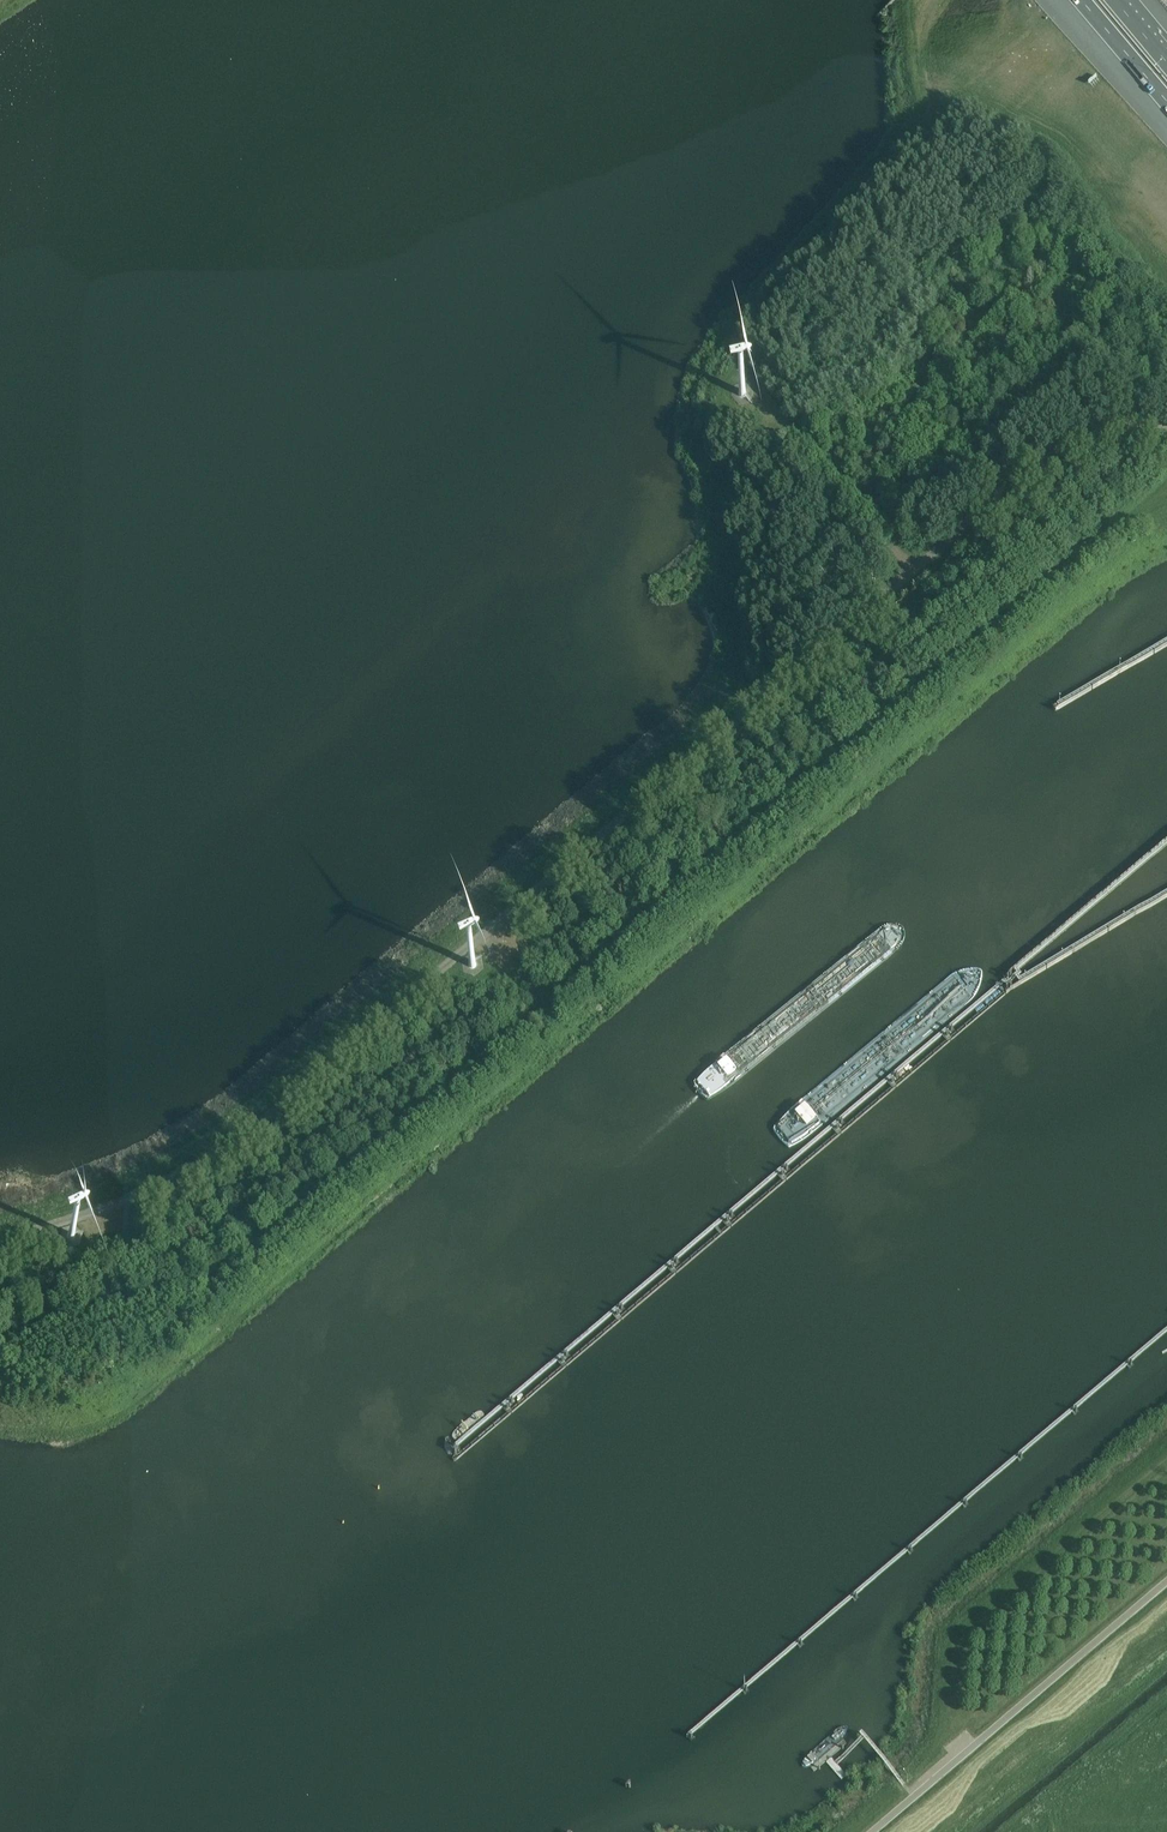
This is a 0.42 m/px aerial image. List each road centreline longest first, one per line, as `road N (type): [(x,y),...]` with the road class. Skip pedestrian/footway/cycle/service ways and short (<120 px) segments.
road 1 (unclassified): [(0,1246),(127,1206),(216,1164),(289,1114),(697,773),(1083,434),(1113,421),(1166,431)]
road 2 (unclassified): [(874,1831),(1166,1582)]
road 3 (motorway): [(1080,0),(1166,103)]

